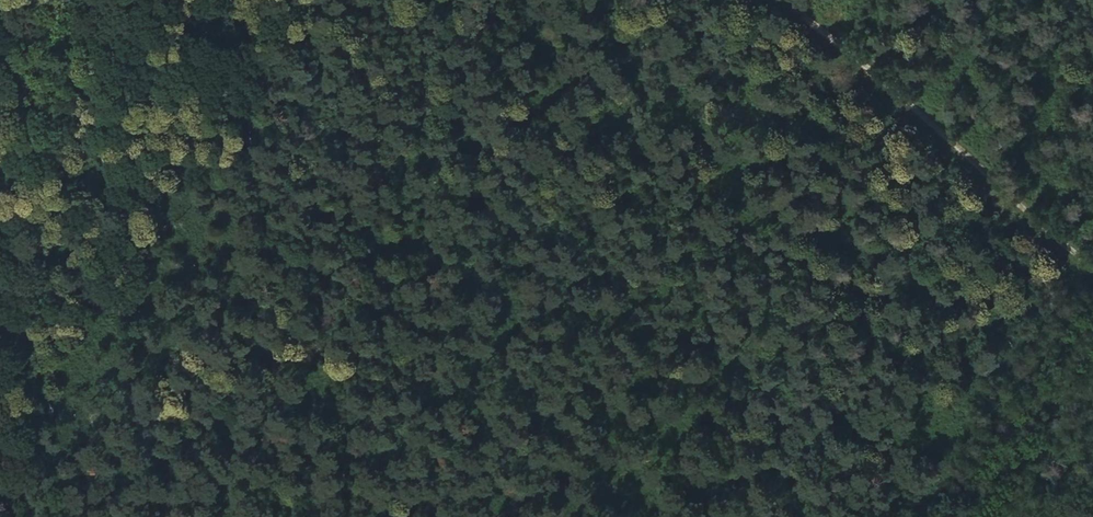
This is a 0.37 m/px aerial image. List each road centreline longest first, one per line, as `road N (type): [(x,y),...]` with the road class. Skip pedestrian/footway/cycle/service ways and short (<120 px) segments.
road 1 (track): [(781,0),(1092,269)]
road 2 (track): [(63,0),(0,110)]

